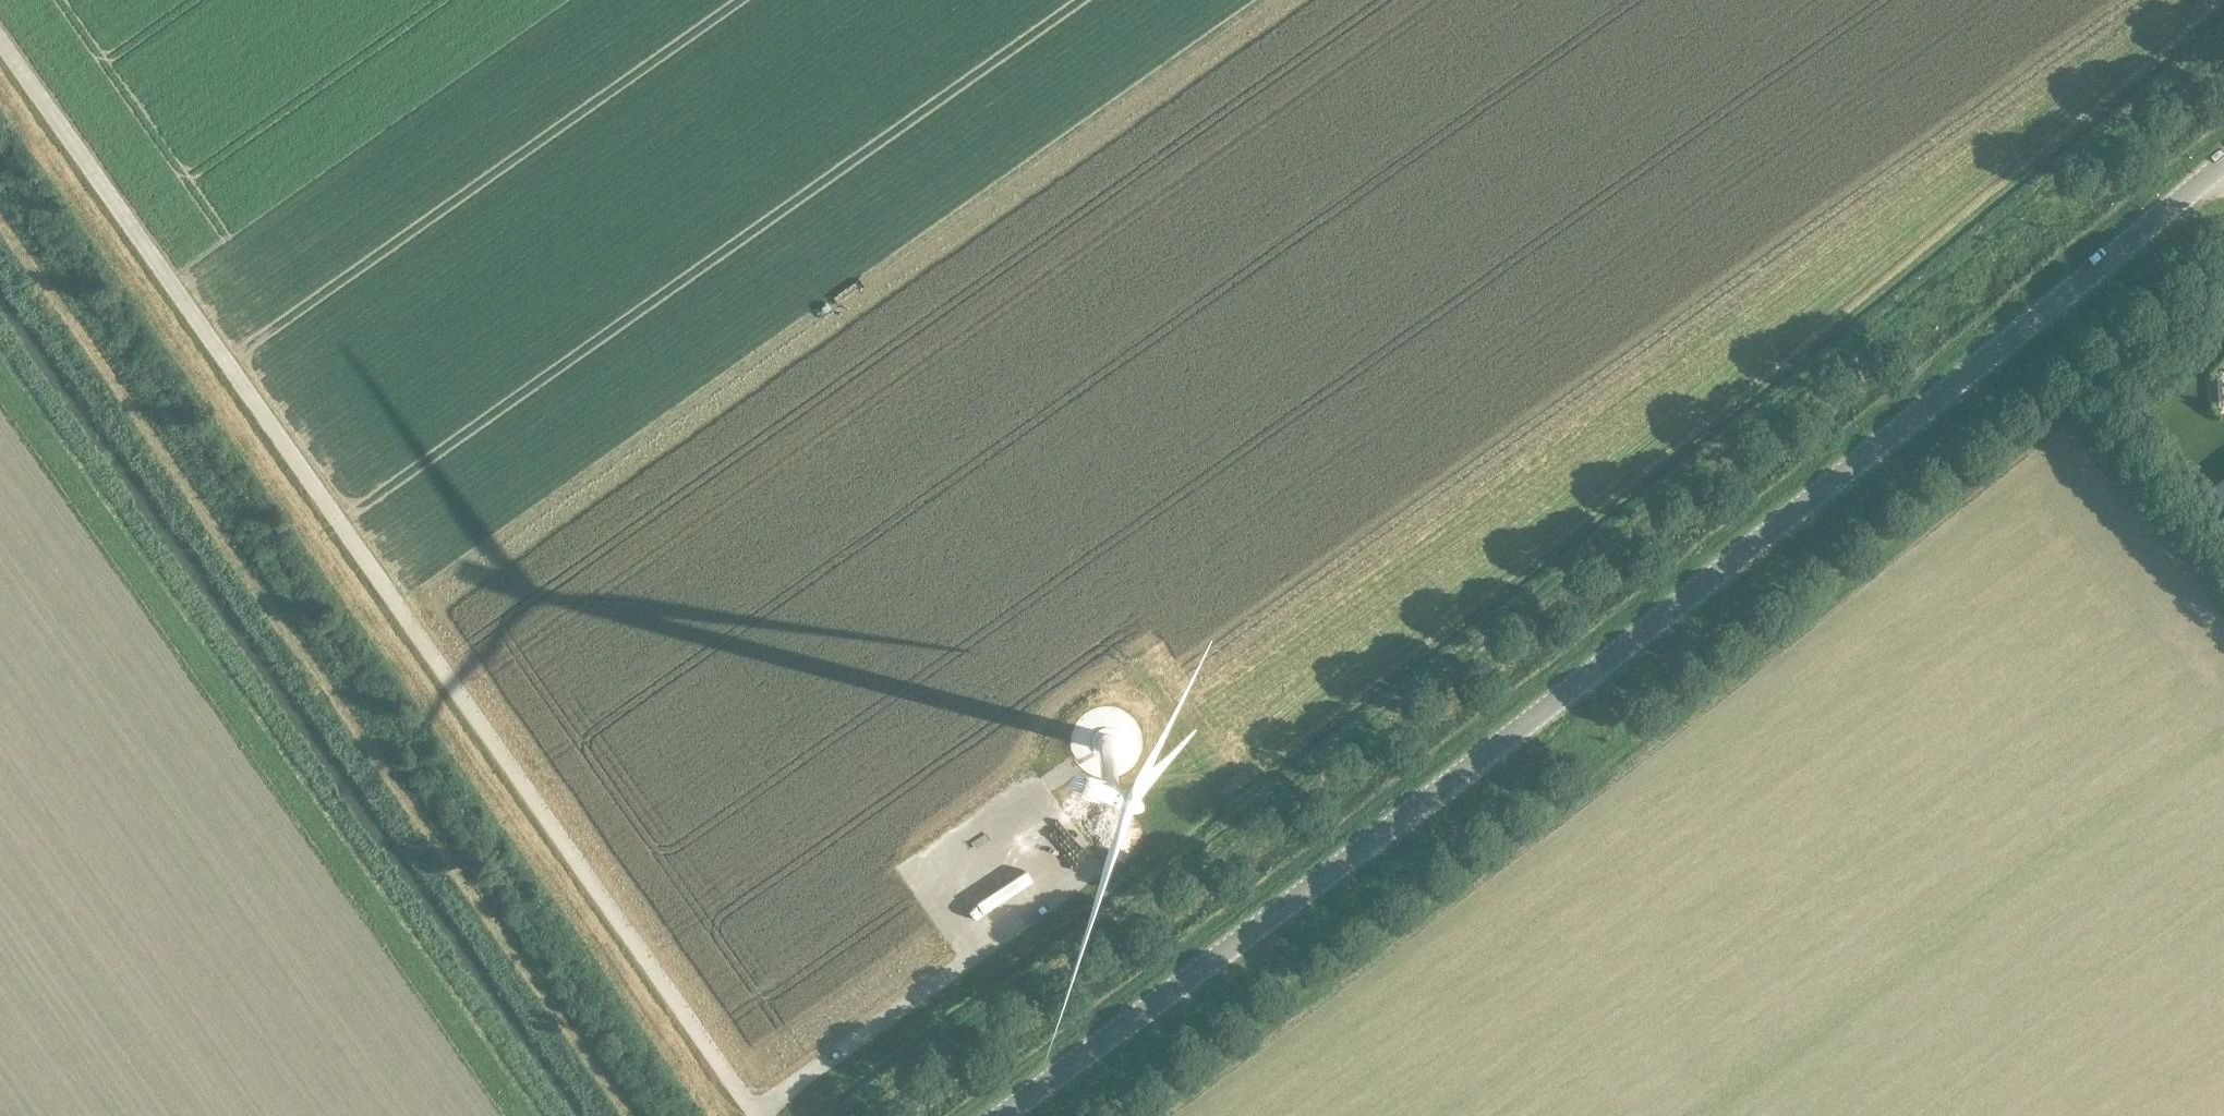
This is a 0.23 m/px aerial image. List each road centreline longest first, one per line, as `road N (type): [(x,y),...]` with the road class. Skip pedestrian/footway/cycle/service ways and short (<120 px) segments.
road 1 (unclassified): [(1002,1115),(1526,725),(1973,373),(2223,160)]

